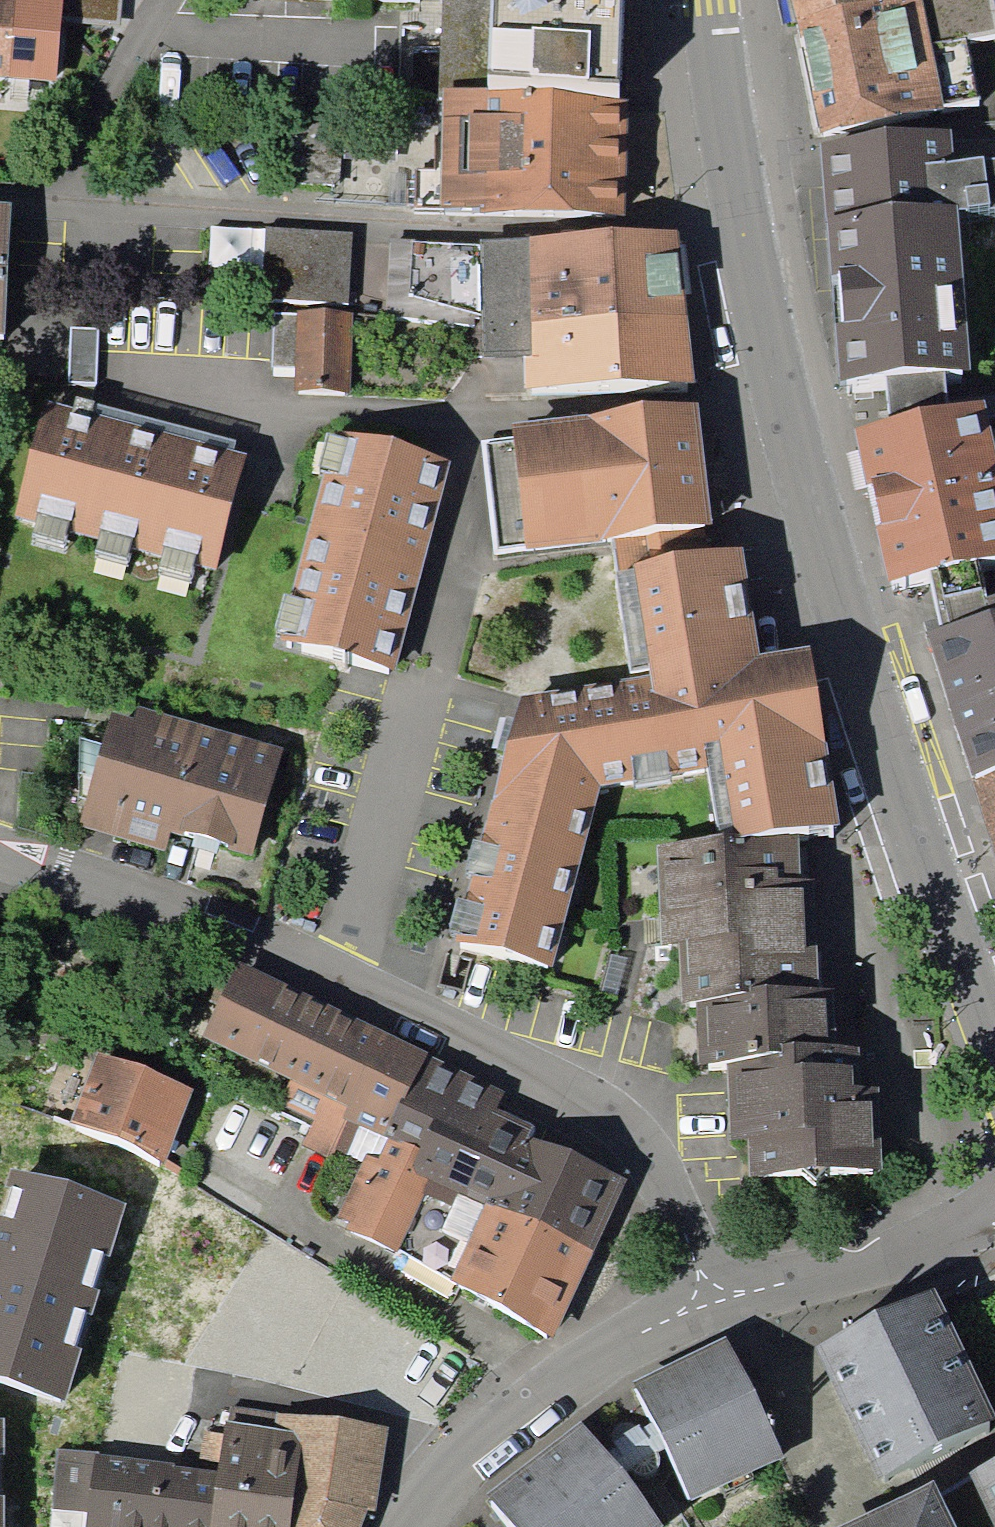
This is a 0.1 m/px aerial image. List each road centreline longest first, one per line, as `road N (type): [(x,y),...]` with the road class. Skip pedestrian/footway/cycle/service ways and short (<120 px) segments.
road 1 (residential): [(746,233),(405,234),(0,207)]
road 2 (primary): [(994,1051),(848,649),(781,406)]
road 3 (unclassified): [(781,406),(432,416),(290,406),(115,378)]
road 4 (residential): [(715,1306),(643,1144),(350,982)]
road 5 (residential): [(412,1526),(531,1418),(715,1306)]
road 6 (residential): [(350,982),(252,932),(79,870),(0,850)]
road 7 (unclassified): [(350,982),(432,641)]
road 8 (residential): [(715,1306),(994,1220)]
road 9 (primary): [(746,233),(714,0)]
road 10 (primary): [(781,406),(746,233)]

